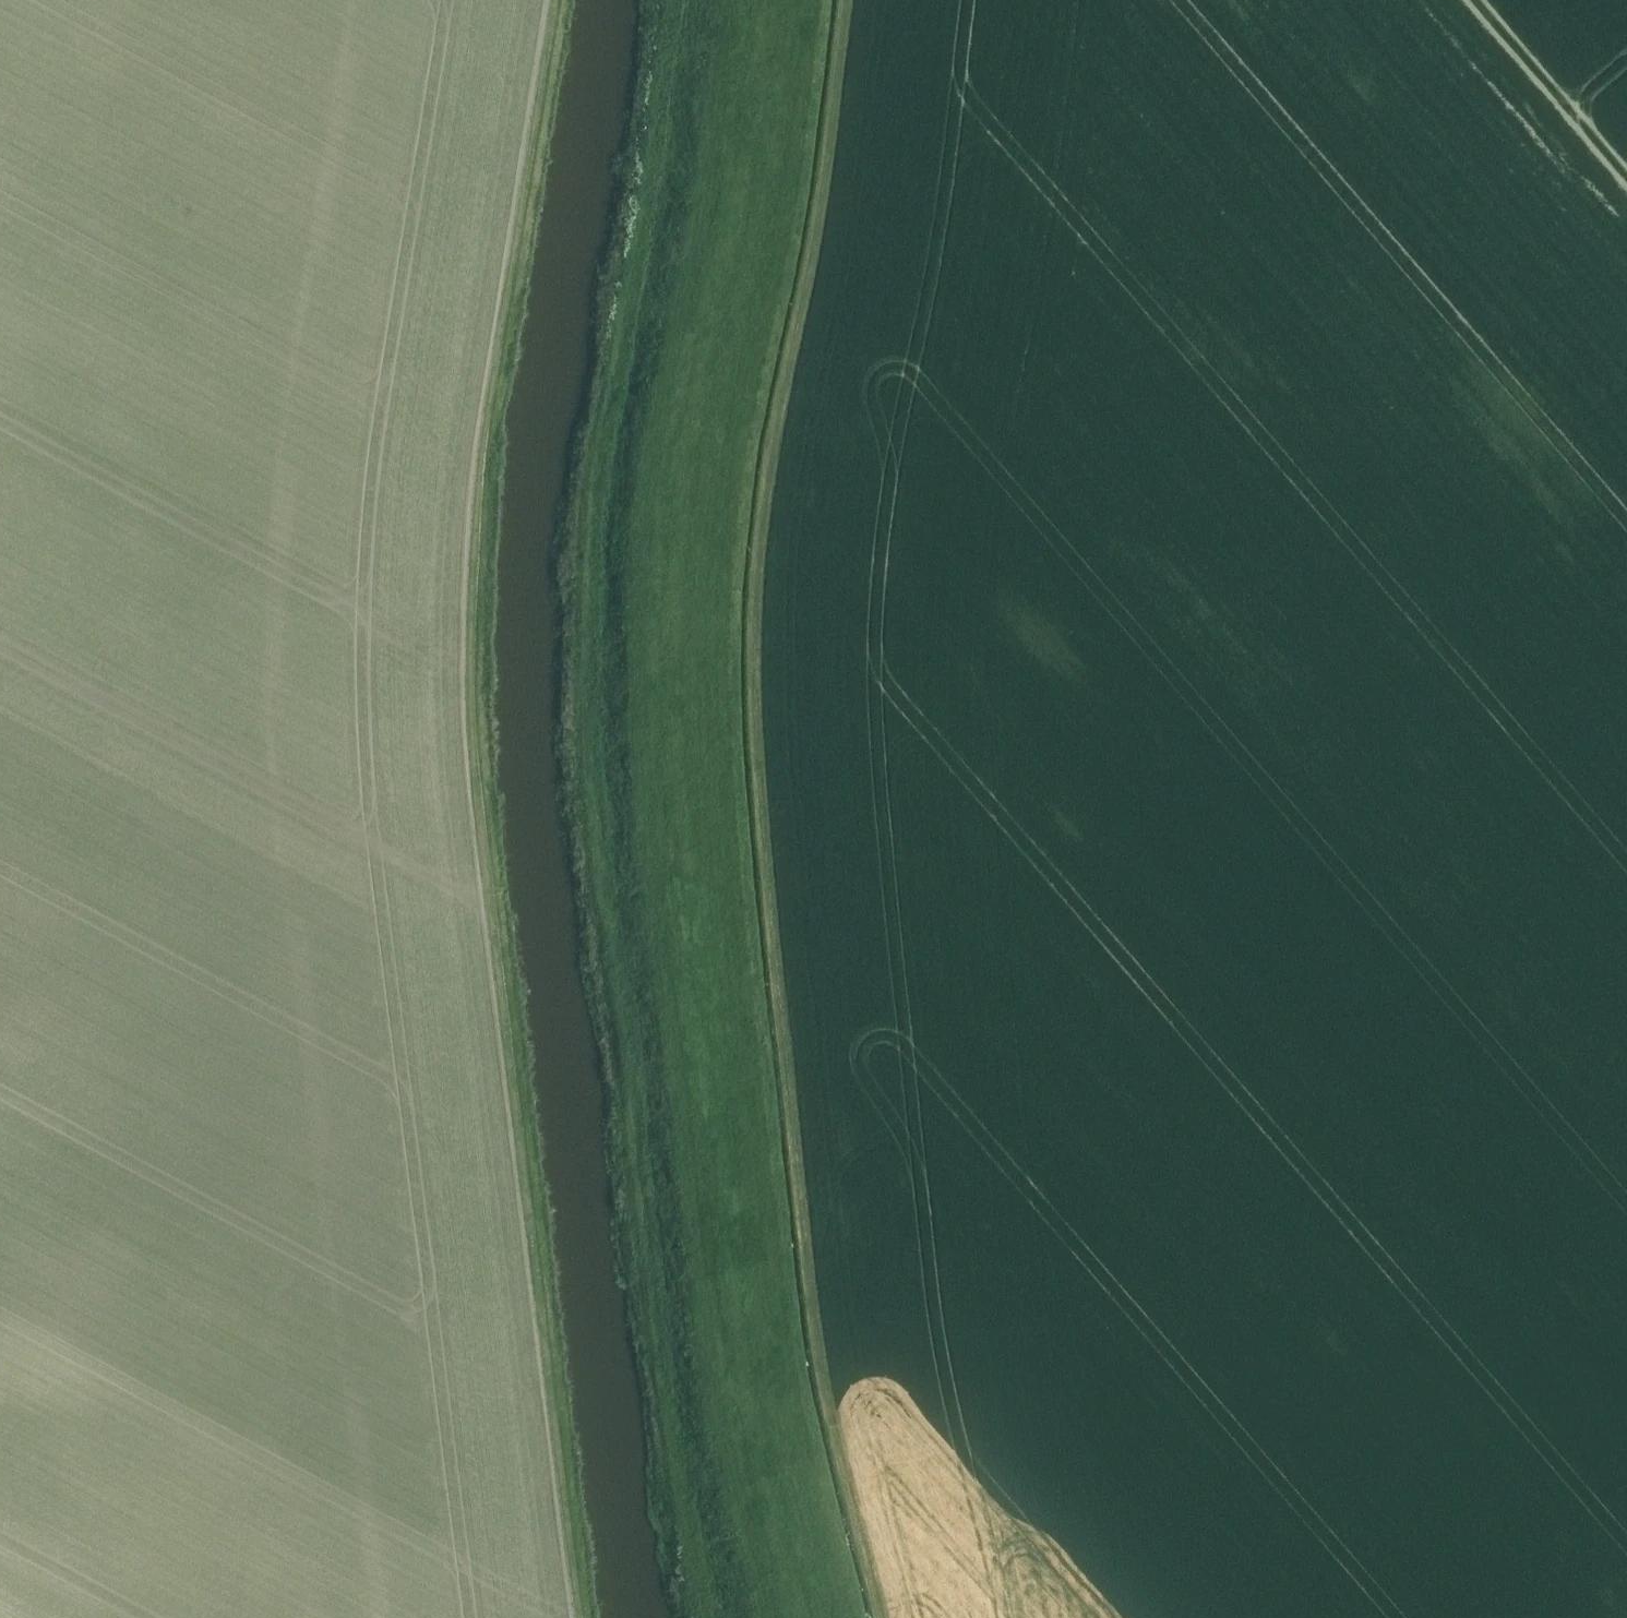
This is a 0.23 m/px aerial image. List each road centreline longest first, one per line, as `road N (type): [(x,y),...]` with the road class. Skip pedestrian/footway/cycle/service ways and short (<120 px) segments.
road 1 (track): [(1476,0),(1626,175)]

